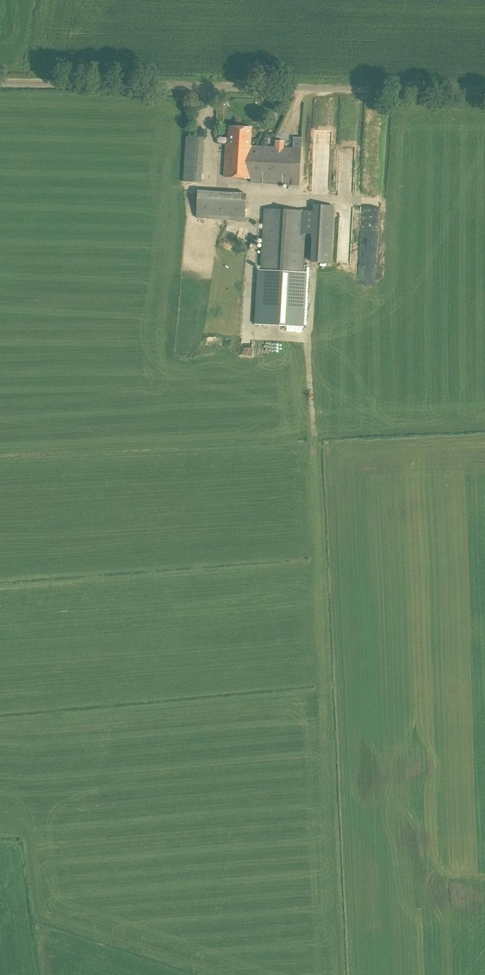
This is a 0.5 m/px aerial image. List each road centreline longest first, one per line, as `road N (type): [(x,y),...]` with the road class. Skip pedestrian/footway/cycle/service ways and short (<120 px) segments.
road 1 (unclassified): [(484,89),(0,78)]

